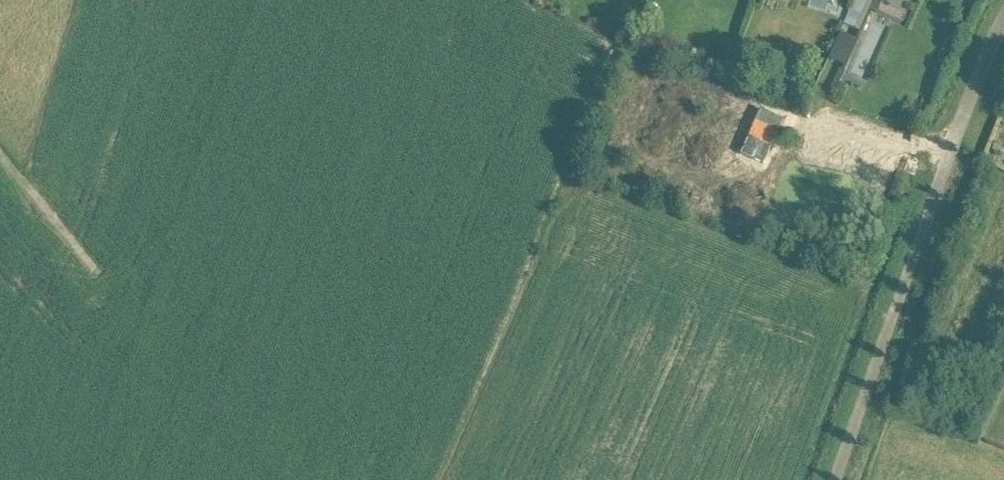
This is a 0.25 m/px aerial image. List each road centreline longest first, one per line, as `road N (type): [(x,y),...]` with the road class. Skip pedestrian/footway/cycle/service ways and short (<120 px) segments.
road 1 (unclassified): [(834,479),(954,129),(1003,21)]

